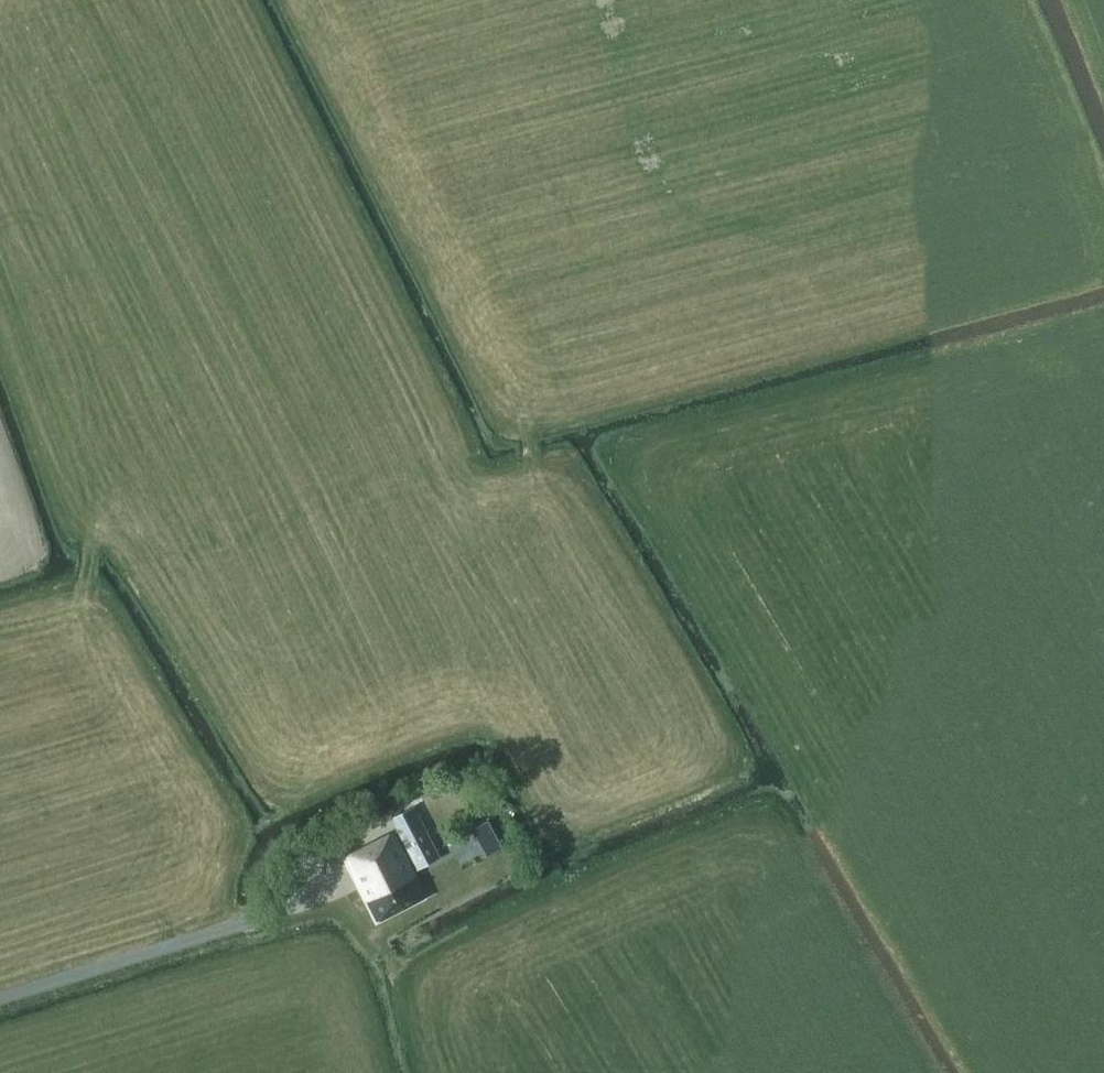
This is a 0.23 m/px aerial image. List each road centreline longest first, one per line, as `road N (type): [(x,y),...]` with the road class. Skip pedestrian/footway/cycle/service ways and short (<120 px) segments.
road 1 (track): [(0,1005),(351,895)]

